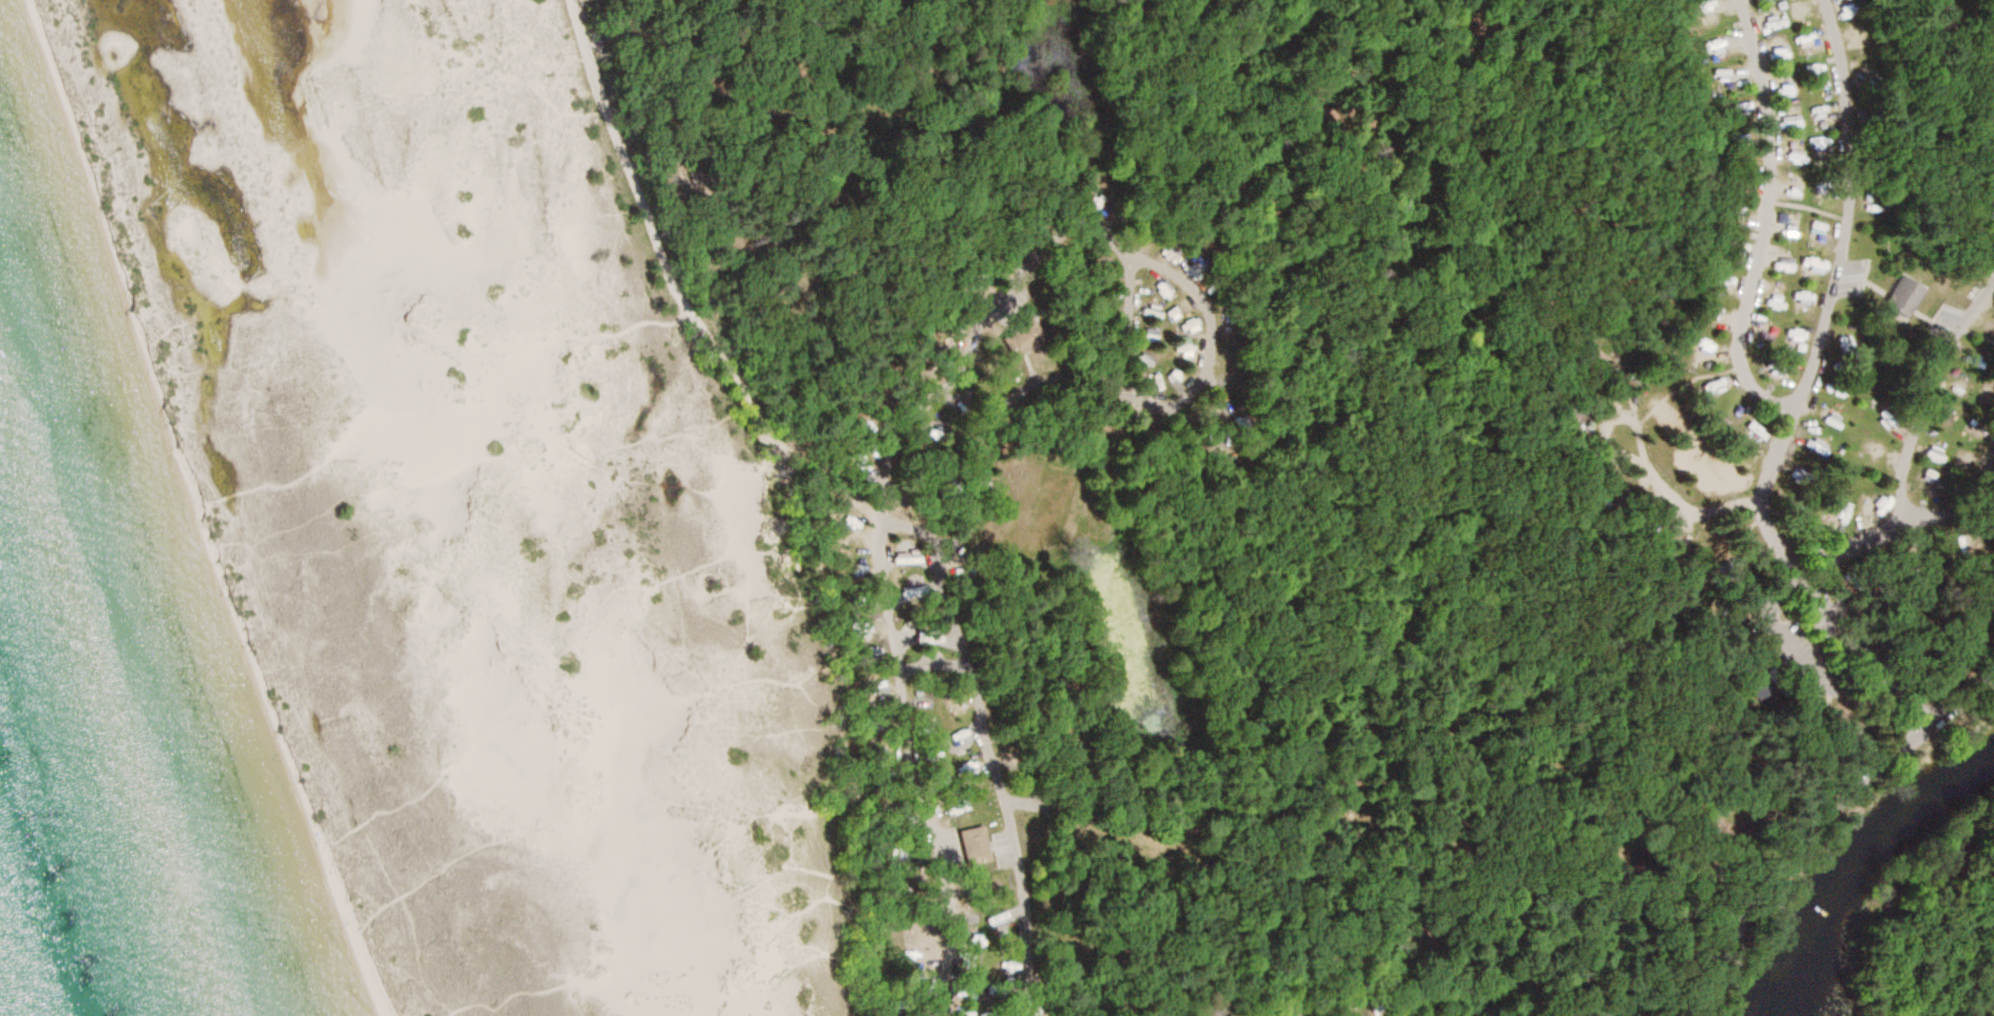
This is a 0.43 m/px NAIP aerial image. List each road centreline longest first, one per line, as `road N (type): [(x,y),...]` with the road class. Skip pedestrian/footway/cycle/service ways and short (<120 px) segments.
road 1 (residential): [(1098,376),(1131,344),(1131,251)]

